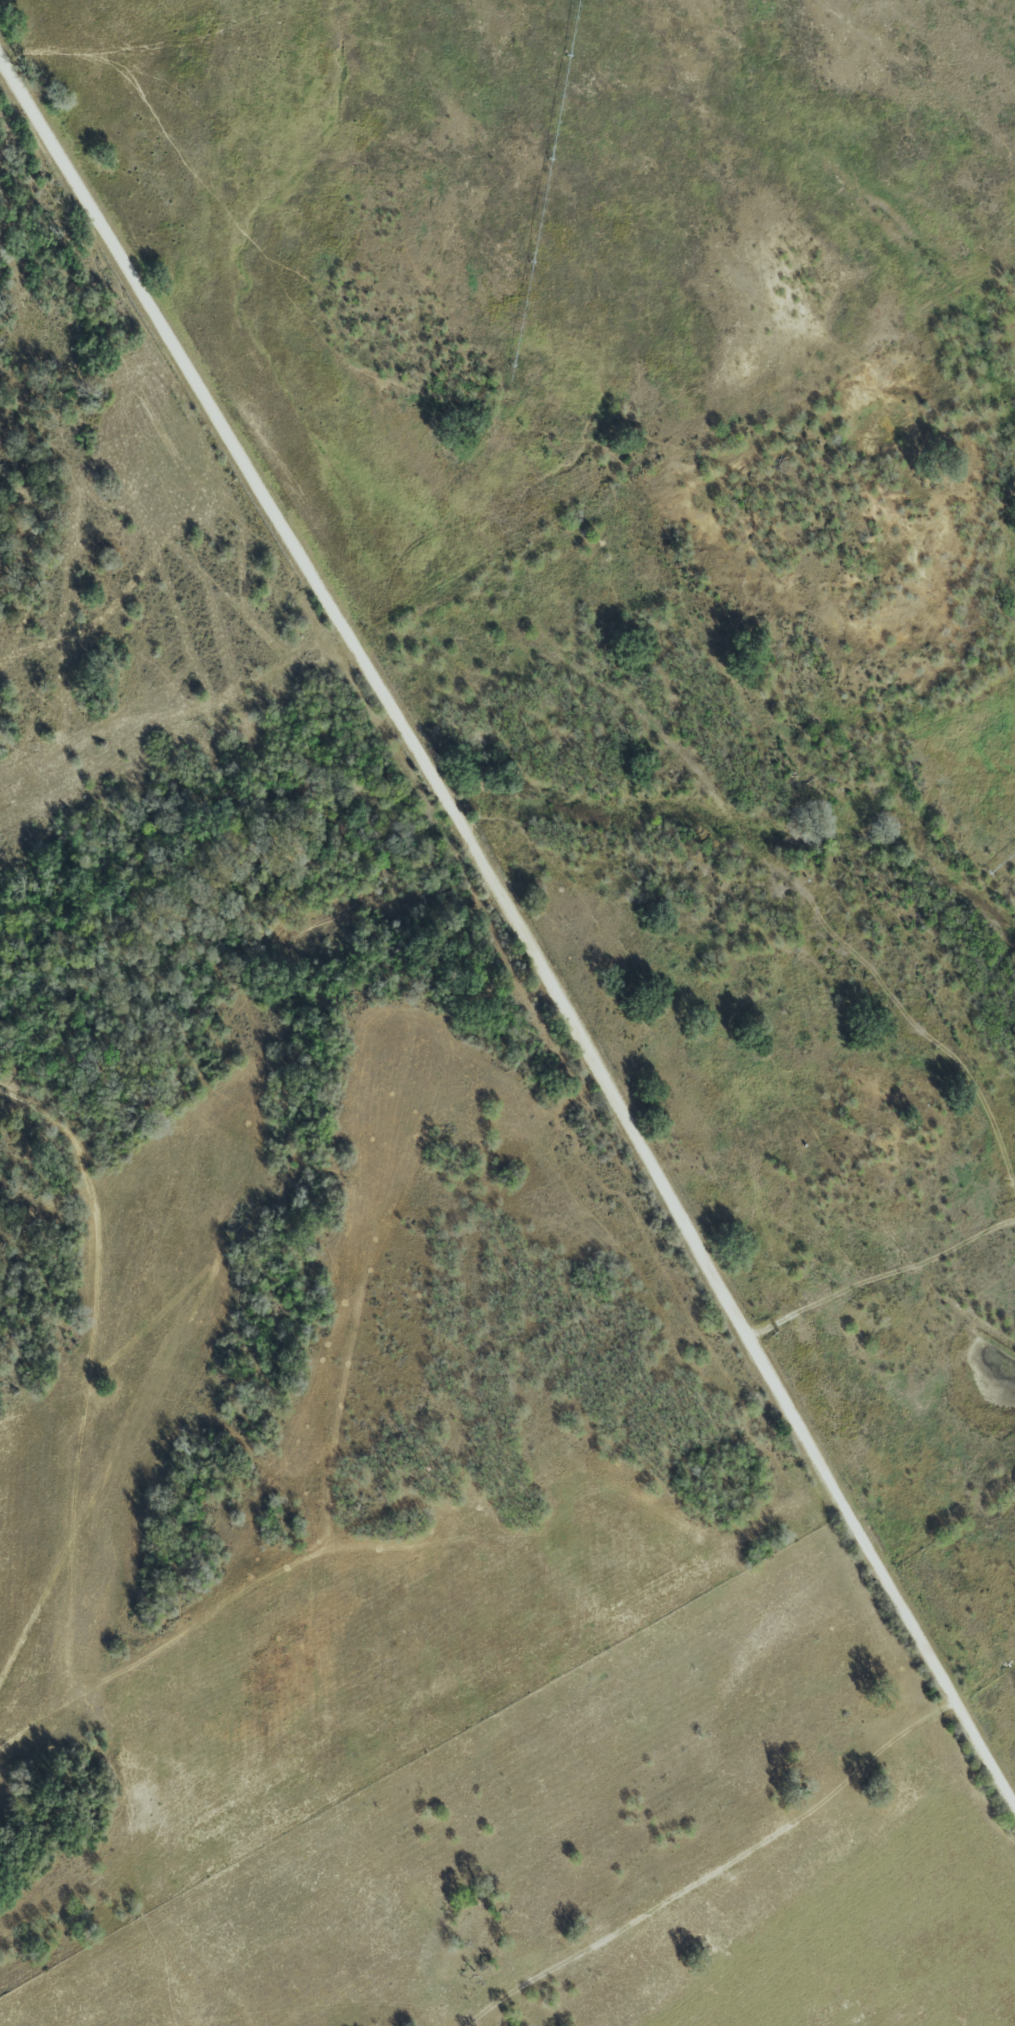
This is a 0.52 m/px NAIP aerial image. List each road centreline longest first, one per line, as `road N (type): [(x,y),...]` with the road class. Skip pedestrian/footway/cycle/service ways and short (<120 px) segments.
road 1 (residential): [(1014,1807),(504,882),(0,39)]

